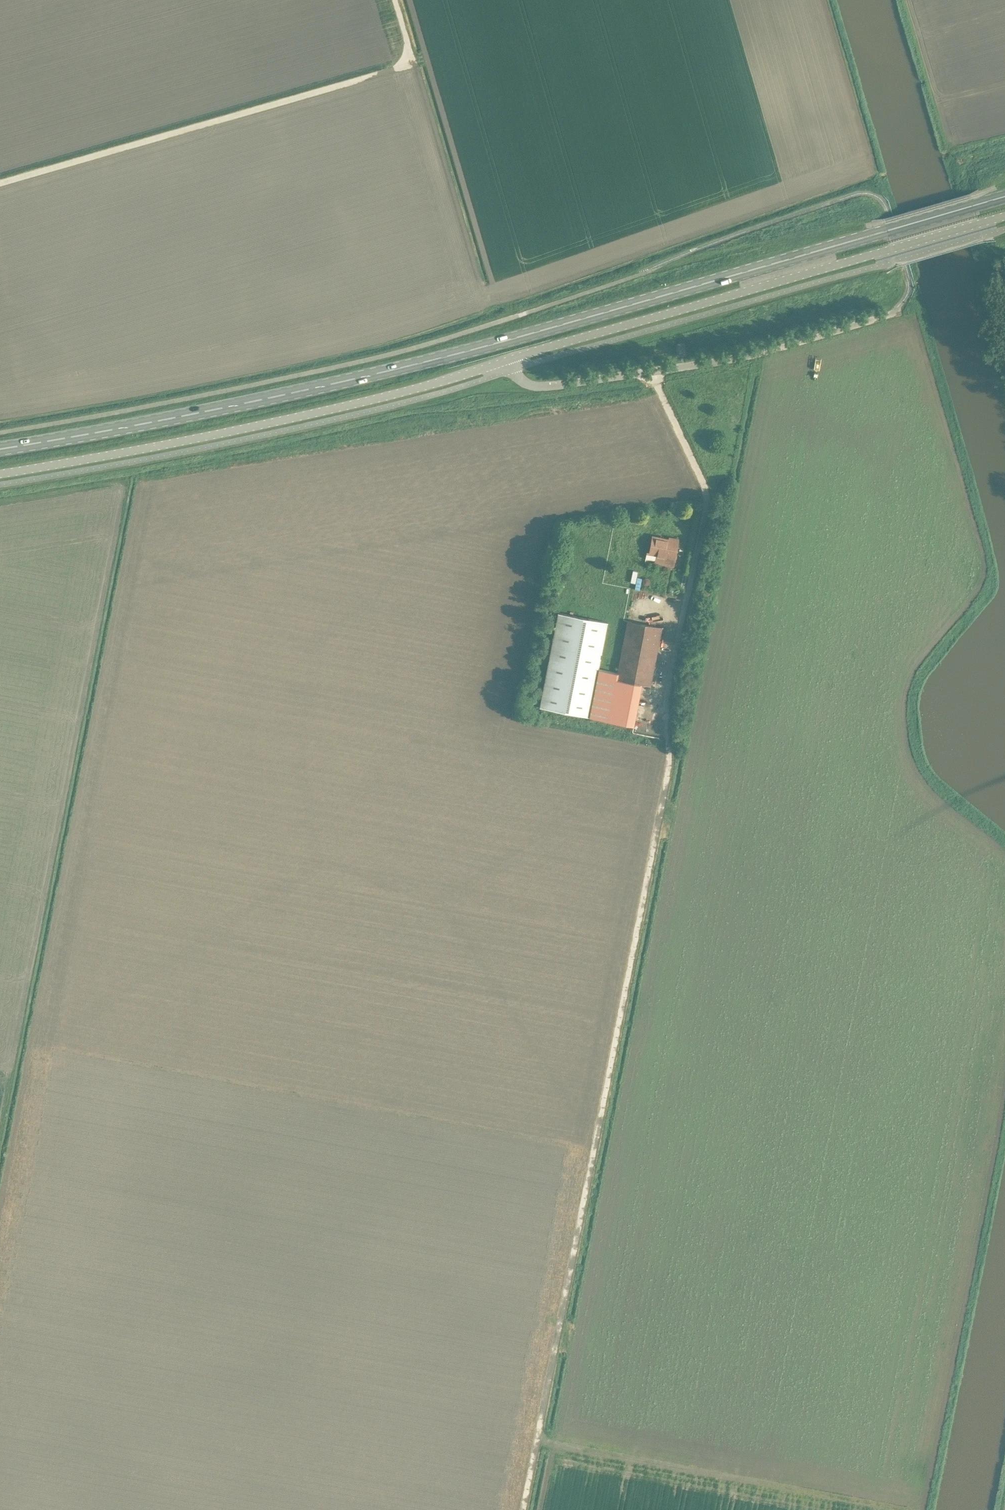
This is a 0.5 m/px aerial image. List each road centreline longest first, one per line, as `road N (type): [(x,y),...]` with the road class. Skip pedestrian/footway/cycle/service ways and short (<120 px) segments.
road 1 (primary): [(0,448),(386,372),(661,300),(972,205)]
road 2 (track): [(663,722),(668,785),(524,1509)]
road 3 (unclassified): [(0,474),(330,410),(509,360)]
road 4 (unclassified): [(509,360),(1004,216)]
road 5 (unclassified): [(509,360),(522,380),(552,386),(726,361),(893,312)]

